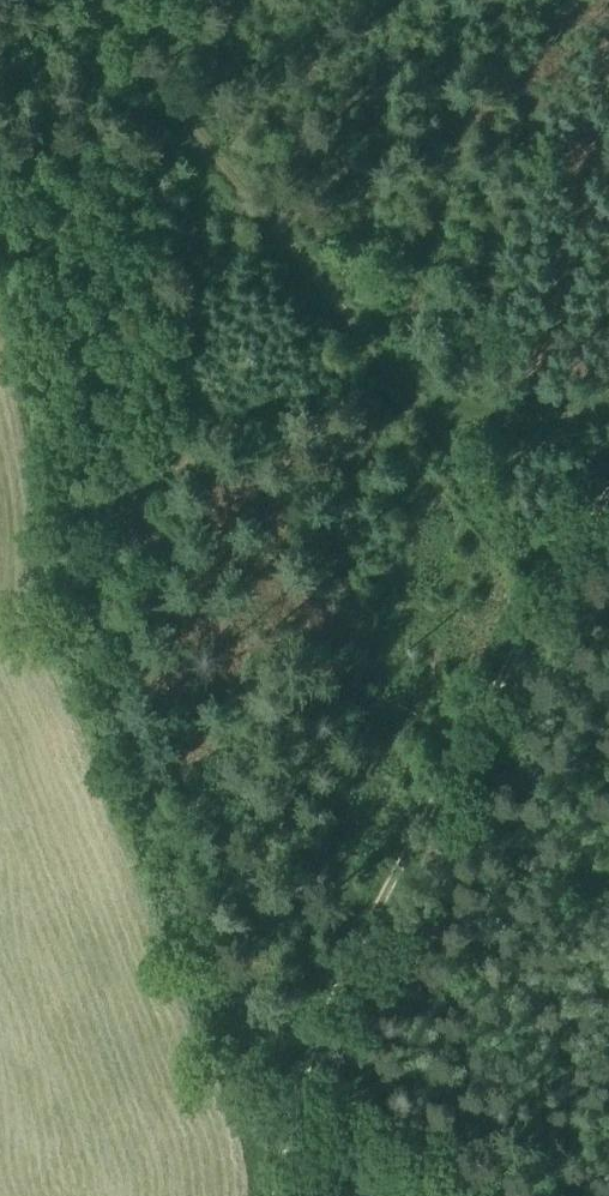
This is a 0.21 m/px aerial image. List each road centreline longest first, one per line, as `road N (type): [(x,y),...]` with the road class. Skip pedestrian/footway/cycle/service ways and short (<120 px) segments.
road 1 (track): [(608,642),(82,0)]
road 2 (track): [(315,1054),(330,1009),(608,448)]
road 3 (track): [(406,400),(474,414),(608,394)]
road 4 (track): [(280,1195),(315,1054)]

